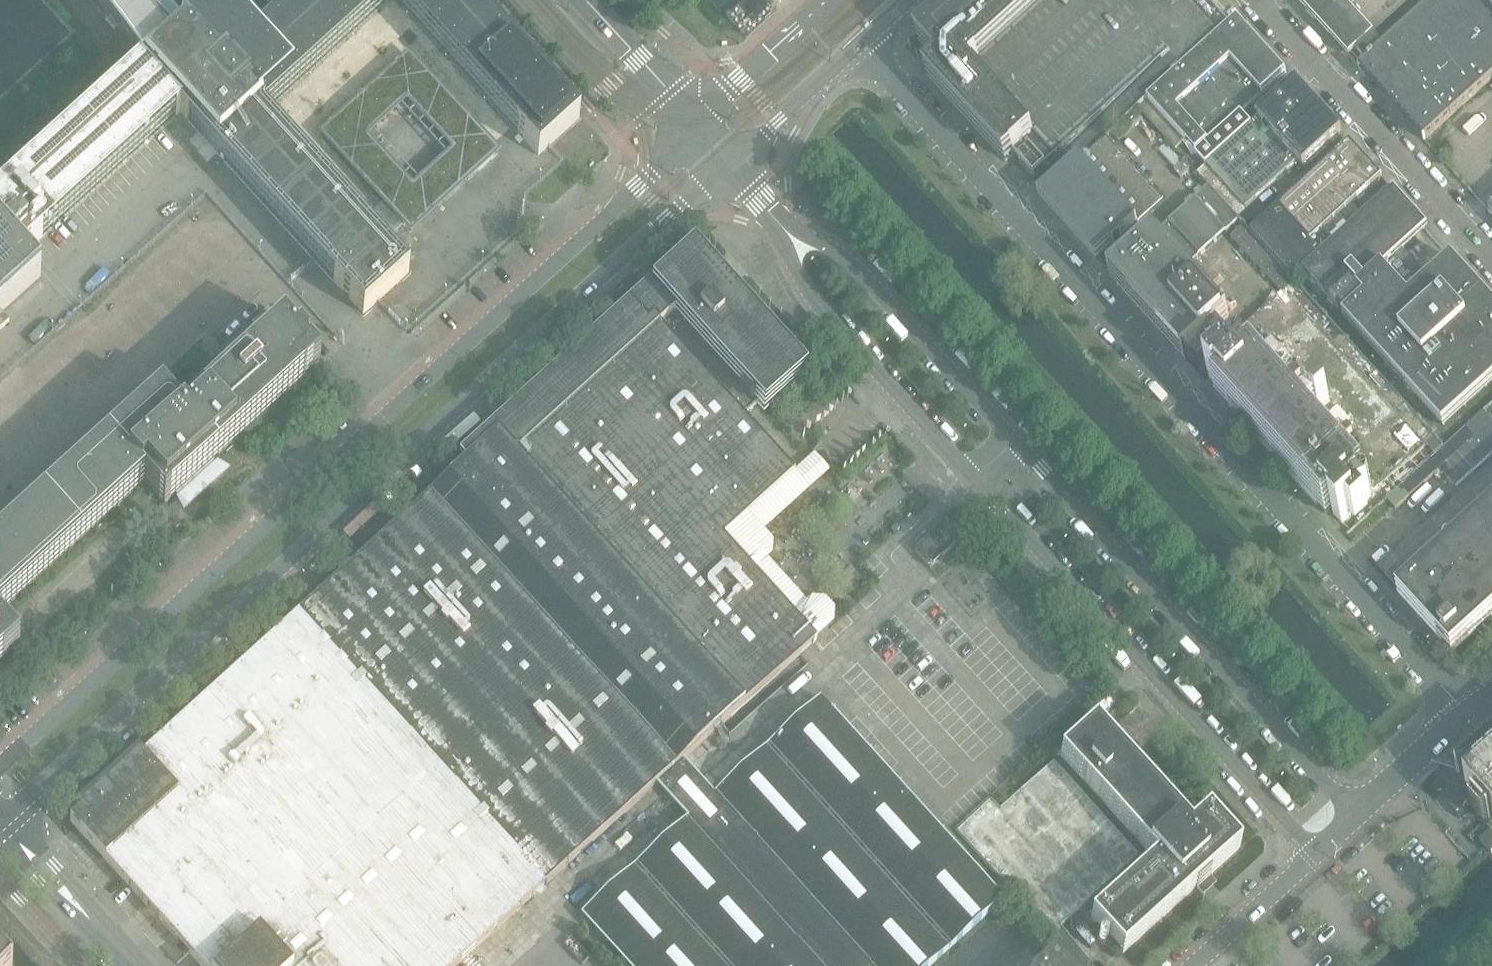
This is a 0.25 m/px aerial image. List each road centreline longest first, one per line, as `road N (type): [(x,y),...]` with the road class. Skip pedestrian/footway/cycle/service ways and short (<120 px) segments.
road 1 (tertiary): [(5,826),(732,162)]
road 2 (tertiary): [(699,124),(641,190),(0,776)]
road 3 (unclassified): [(1470,711),(869,49)]
road 4 (unclassified): [(1357,813),(1016,439)]
road 5 (unclassified): [(974,478),(1312,853)]
road 6 (unclassified): [(1254,0),(1491,261)]
road 7 (unclassified): [(778,216),(813,297),(974,478)]
road 8 (unclassified): [(1016,439),(865,273),(778,216)]
road 9 (tertiary): [(140,965),(5,826)]
road 10 (tertiary): [(834,0),(699,124)]
road 11 (tertiary): [(732,162),(869,49)]
road 12 (tertiary): [(1187,965),(1312,853)]
road 13 (tertiary): [(587,0),(699,124)]
road 14 (tertiary): [(1357,813),(1470,711)]

